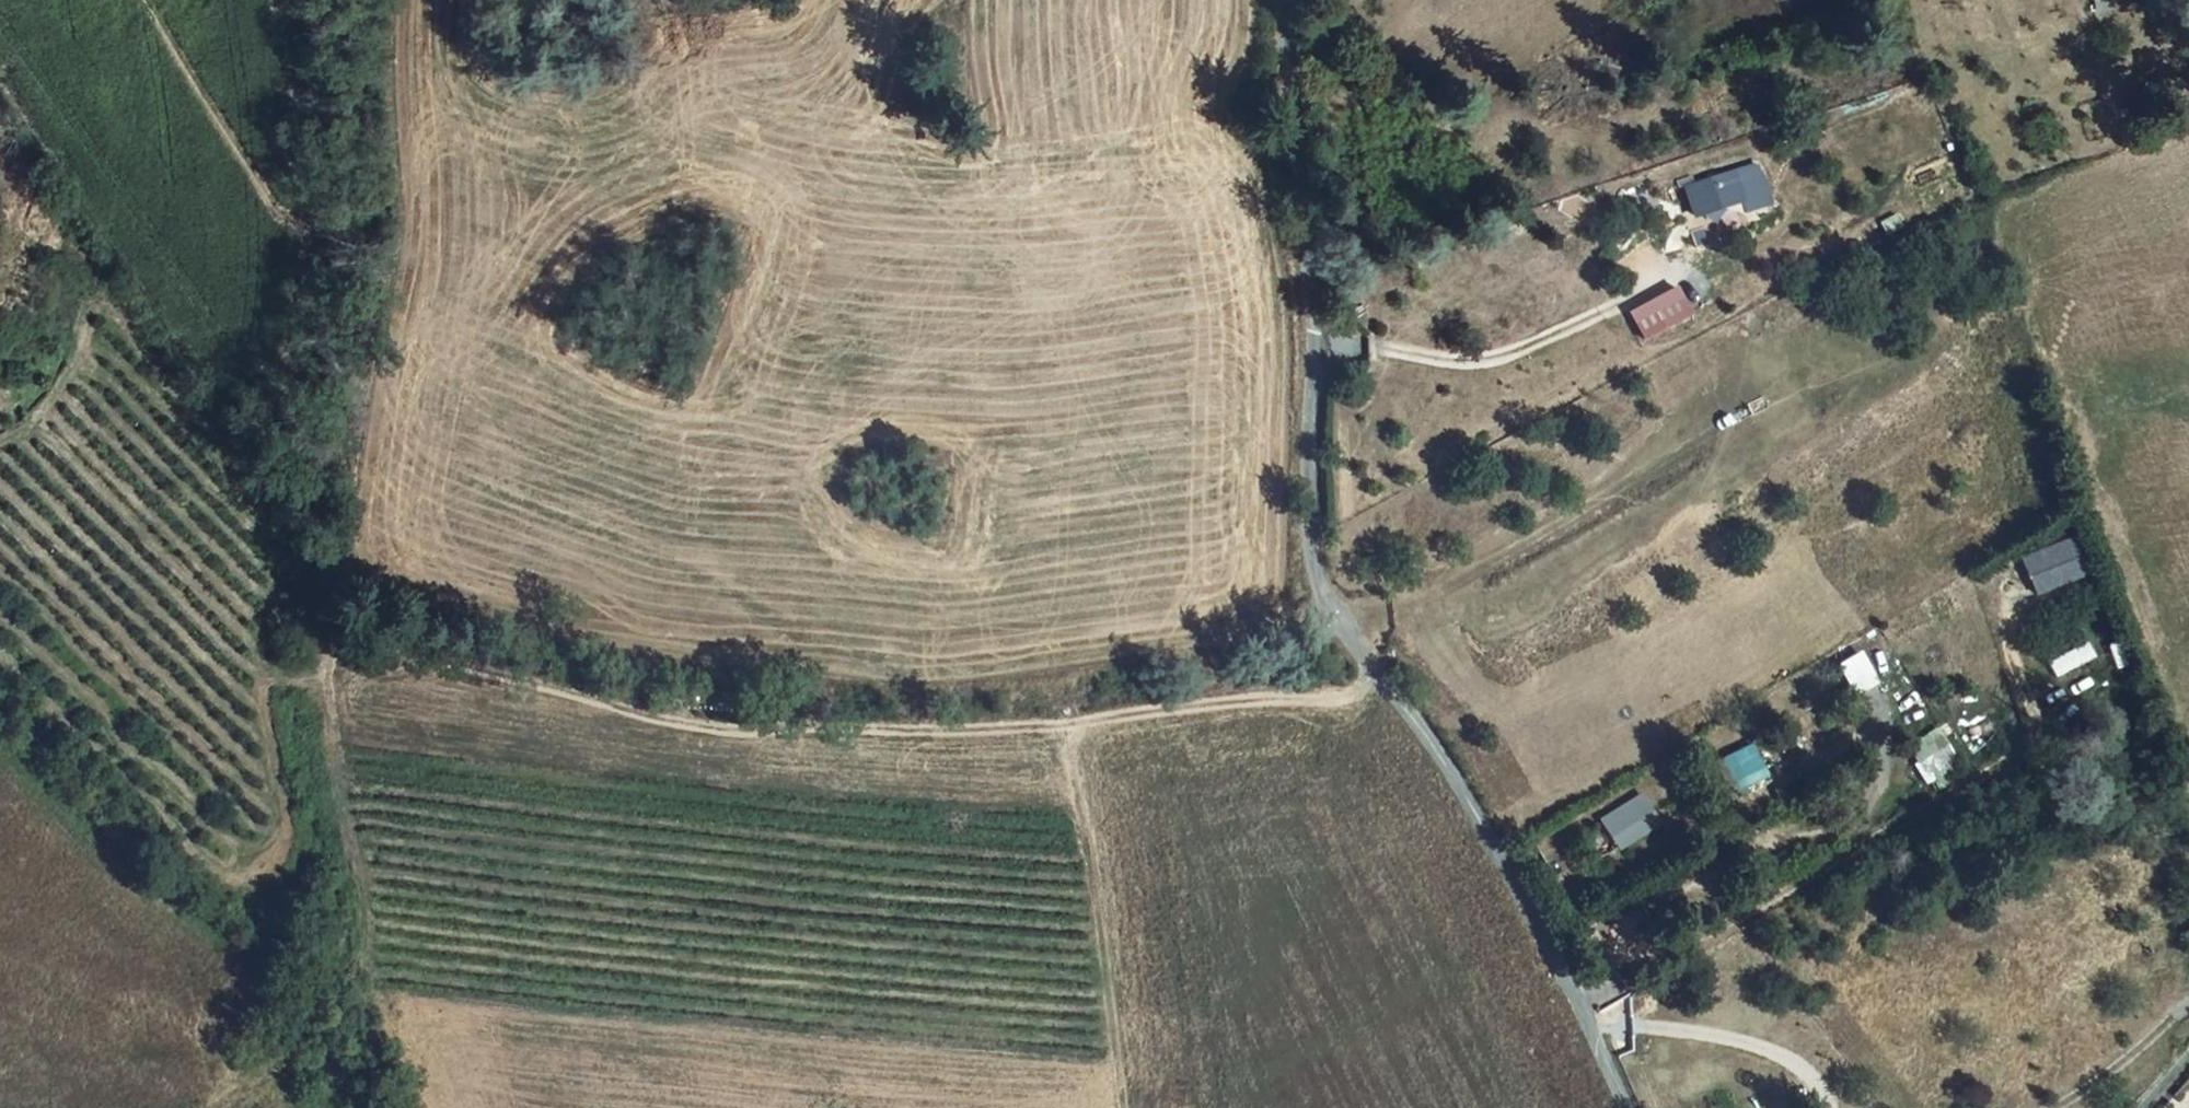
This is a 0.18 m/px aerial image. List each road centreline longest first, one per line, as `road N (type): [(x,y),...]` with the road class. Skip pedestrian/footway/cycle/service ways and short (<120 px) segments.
road 1 (unclassified): [(1628,1107),(1514,883),(1348,632),(1313,501),(1306,203),(1284,0)]

